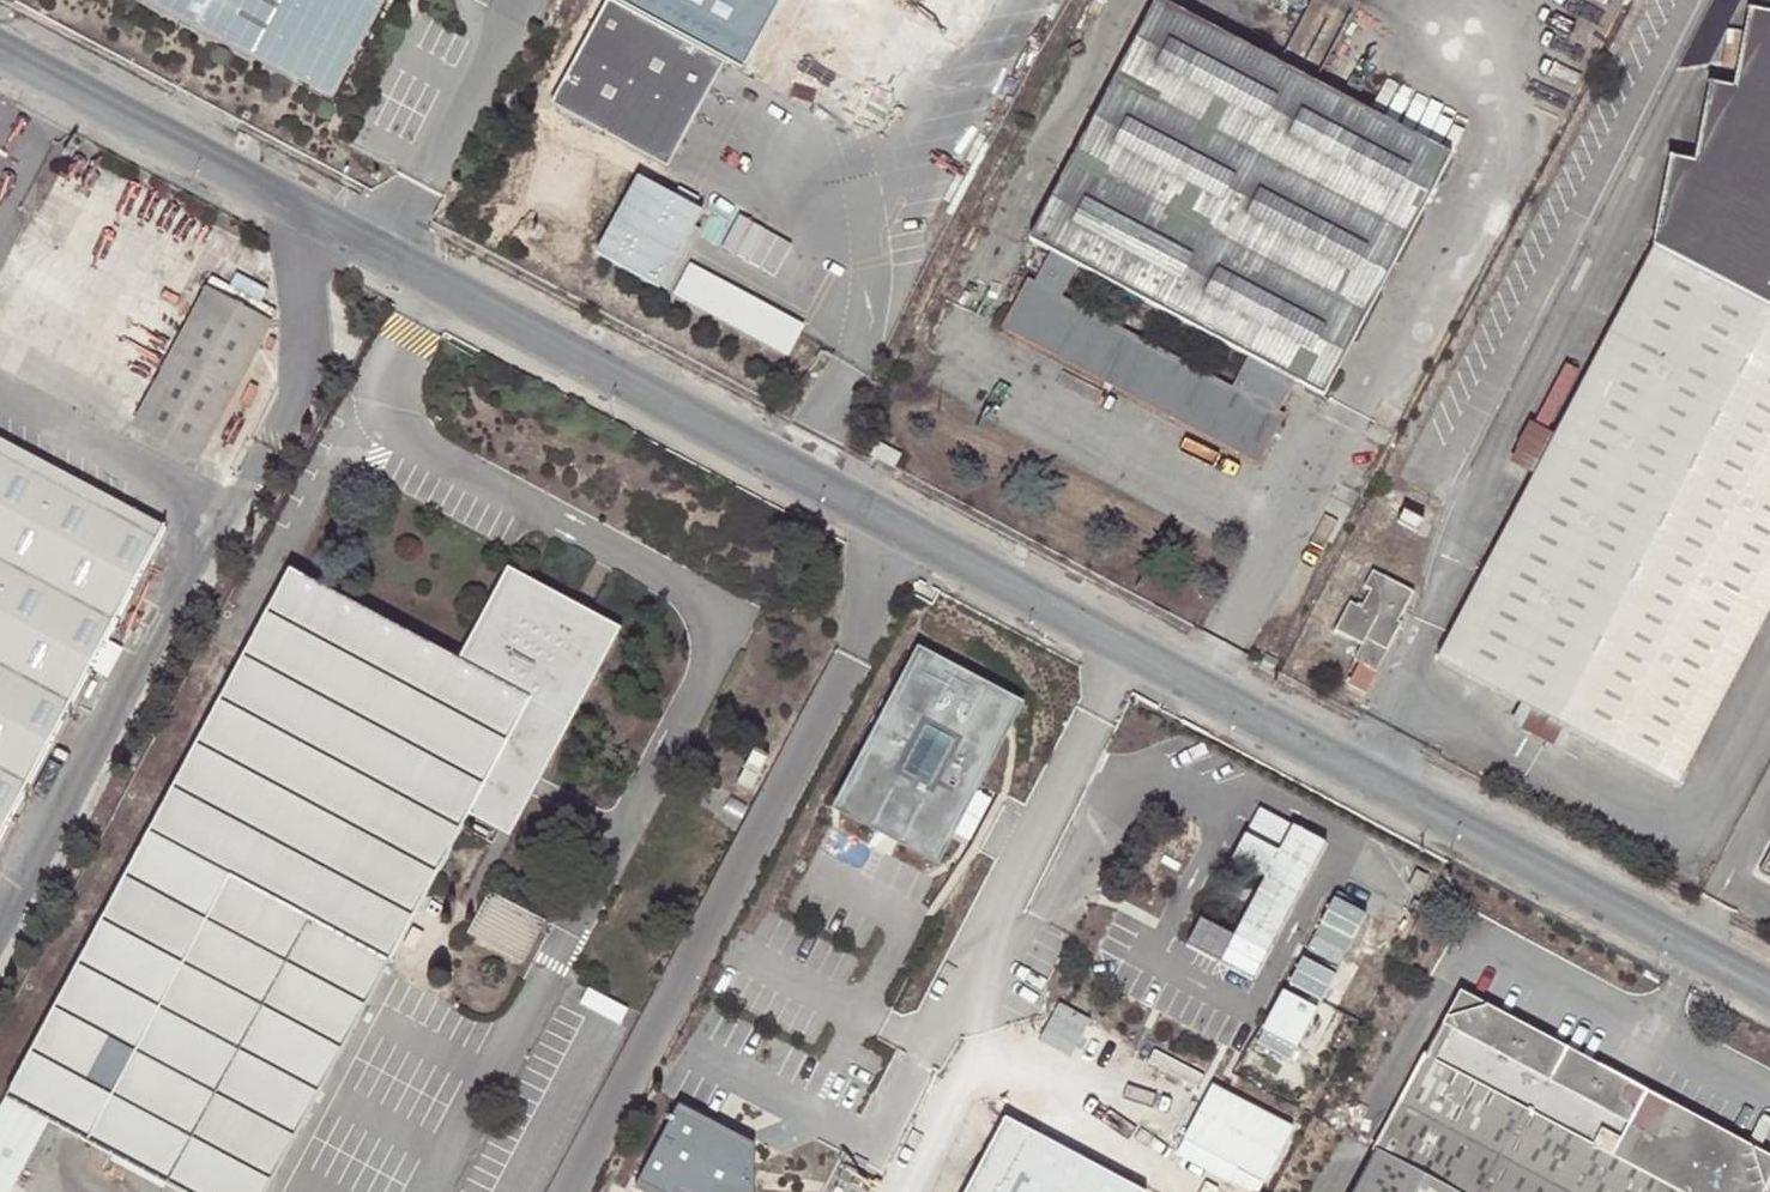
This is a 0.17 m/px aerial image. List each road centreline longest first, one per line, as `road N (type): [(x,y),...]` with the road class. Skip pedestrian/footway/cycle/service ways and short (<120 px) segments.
road 1 (unclassified): [(0,52),(1769,985)]

